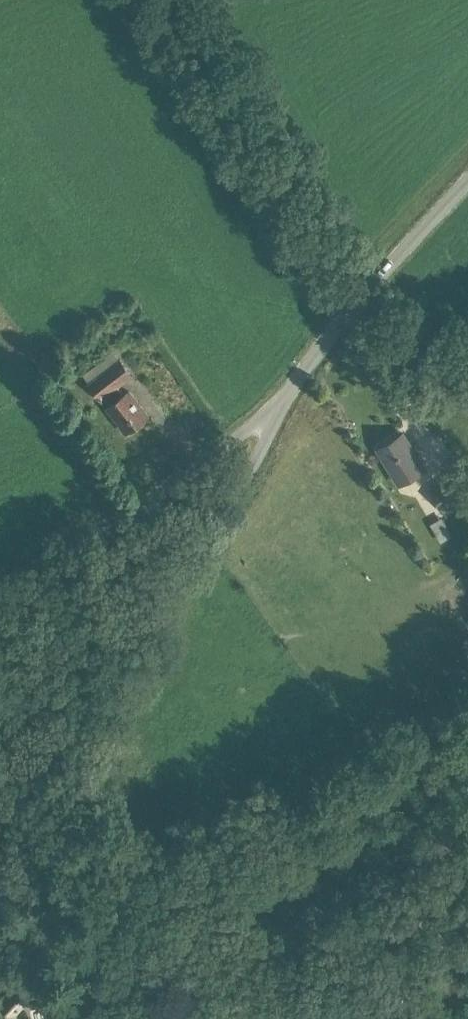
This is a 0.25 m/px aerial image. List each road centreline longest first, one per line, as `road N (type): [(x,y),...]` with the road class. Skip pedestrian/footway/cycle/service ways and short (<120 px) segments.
road 1 (unclassified): [(0,809),(236,494),(284,392)]
road 2 (track): [(343,317),(135,0)]
road 3 (unclassified): [(0,583),(203,462),(284,392)]
road 4 (unclassified): [(284,392),(364,291),(467,186)]

